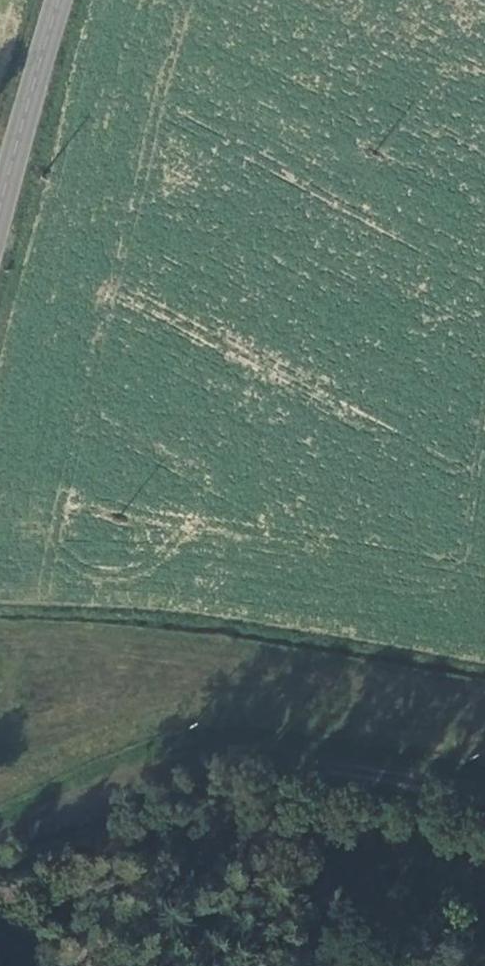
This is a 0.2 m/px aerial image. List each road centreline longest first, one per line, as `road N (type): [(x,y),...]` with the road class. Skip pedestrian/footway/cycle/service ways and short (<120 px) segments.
road 1 (track): [(0,839),(153,765),(384,750),(484,776)]
road 2 (secondary): [(63,0),(0,214)]

